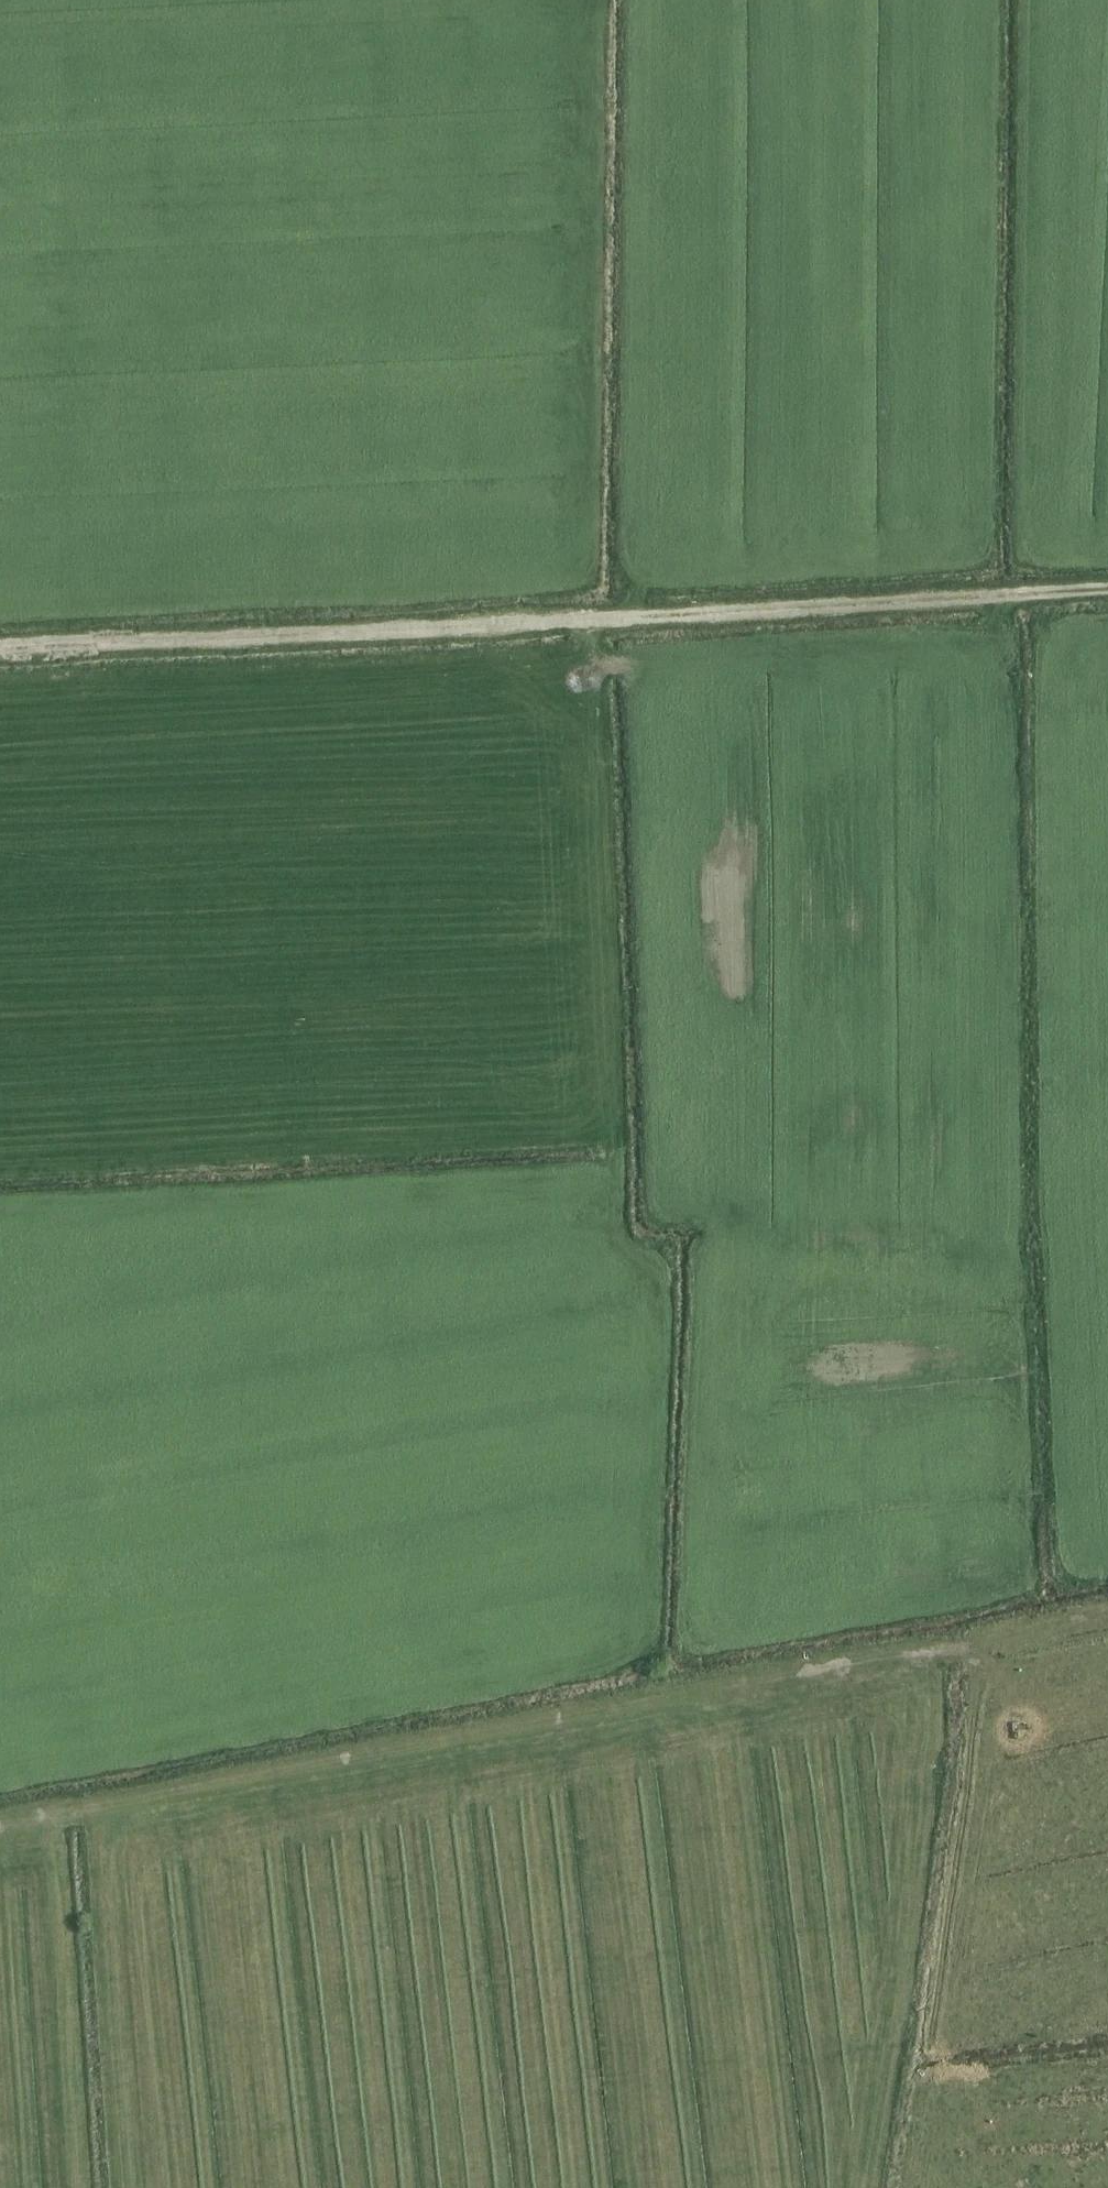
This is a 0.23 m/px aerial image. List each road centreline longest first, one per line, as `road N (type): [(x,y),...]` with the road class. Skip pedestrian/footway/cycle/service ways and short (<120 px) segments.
road 1 (track): [(1107,589),(0,643)]

